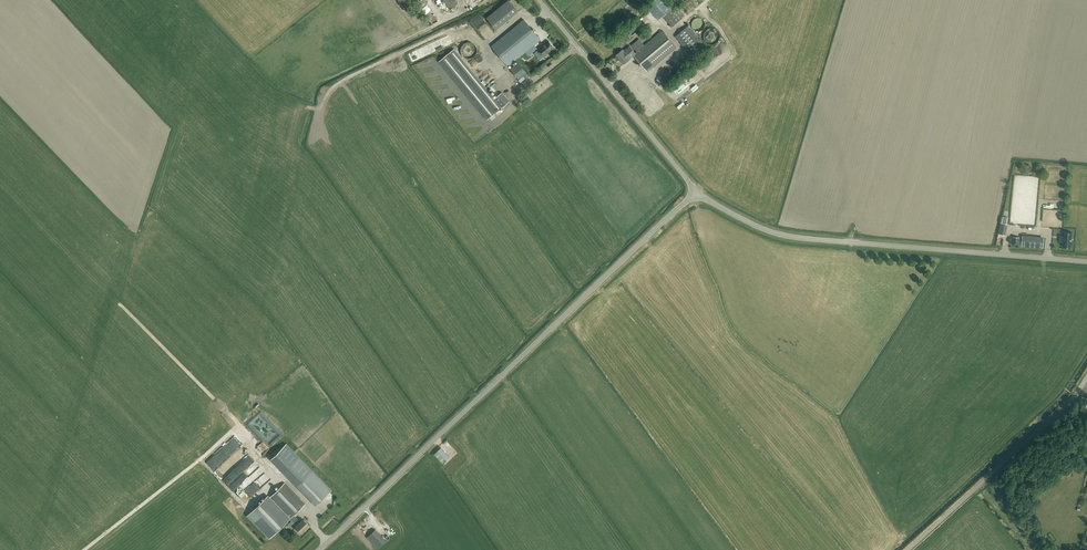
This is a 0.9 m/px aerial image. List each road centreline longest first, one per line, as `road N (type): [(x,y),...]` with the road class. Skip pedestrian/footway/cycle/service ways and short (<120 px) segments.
road 1 (unclassified): [(314,549),(697,191)]
road 2 (unclassified): [(1086,261),(796,237),(697,191)]
road 3 (unclassified): [(697,191),(538,0)]
road 4 (unclassified): [(910,549),(1086,377)]

